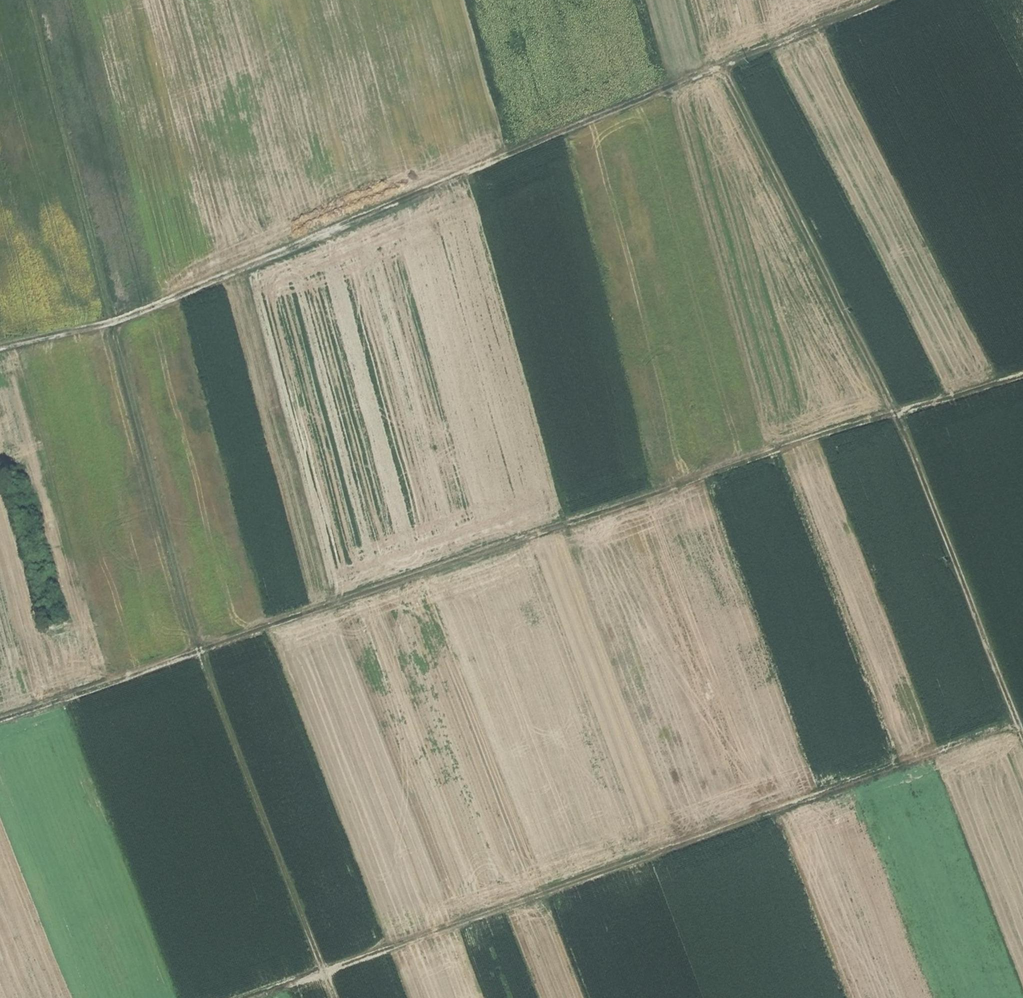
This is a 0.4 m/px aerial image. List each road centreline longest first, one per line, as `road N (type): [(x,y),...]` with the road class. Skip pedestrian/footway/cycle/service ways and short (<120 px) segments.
road 1 (track): [(0,716),(1022,374)]
road 2 (track): [(31,0),(203,644),(343,997)]
road 3 (track): [(0,343),(116,317),(181,293),(891,0)]
road 4 (track): [(257,997),(1022,720)]
road 5 (track): [(729,64),(904,411),(1022,717)]

